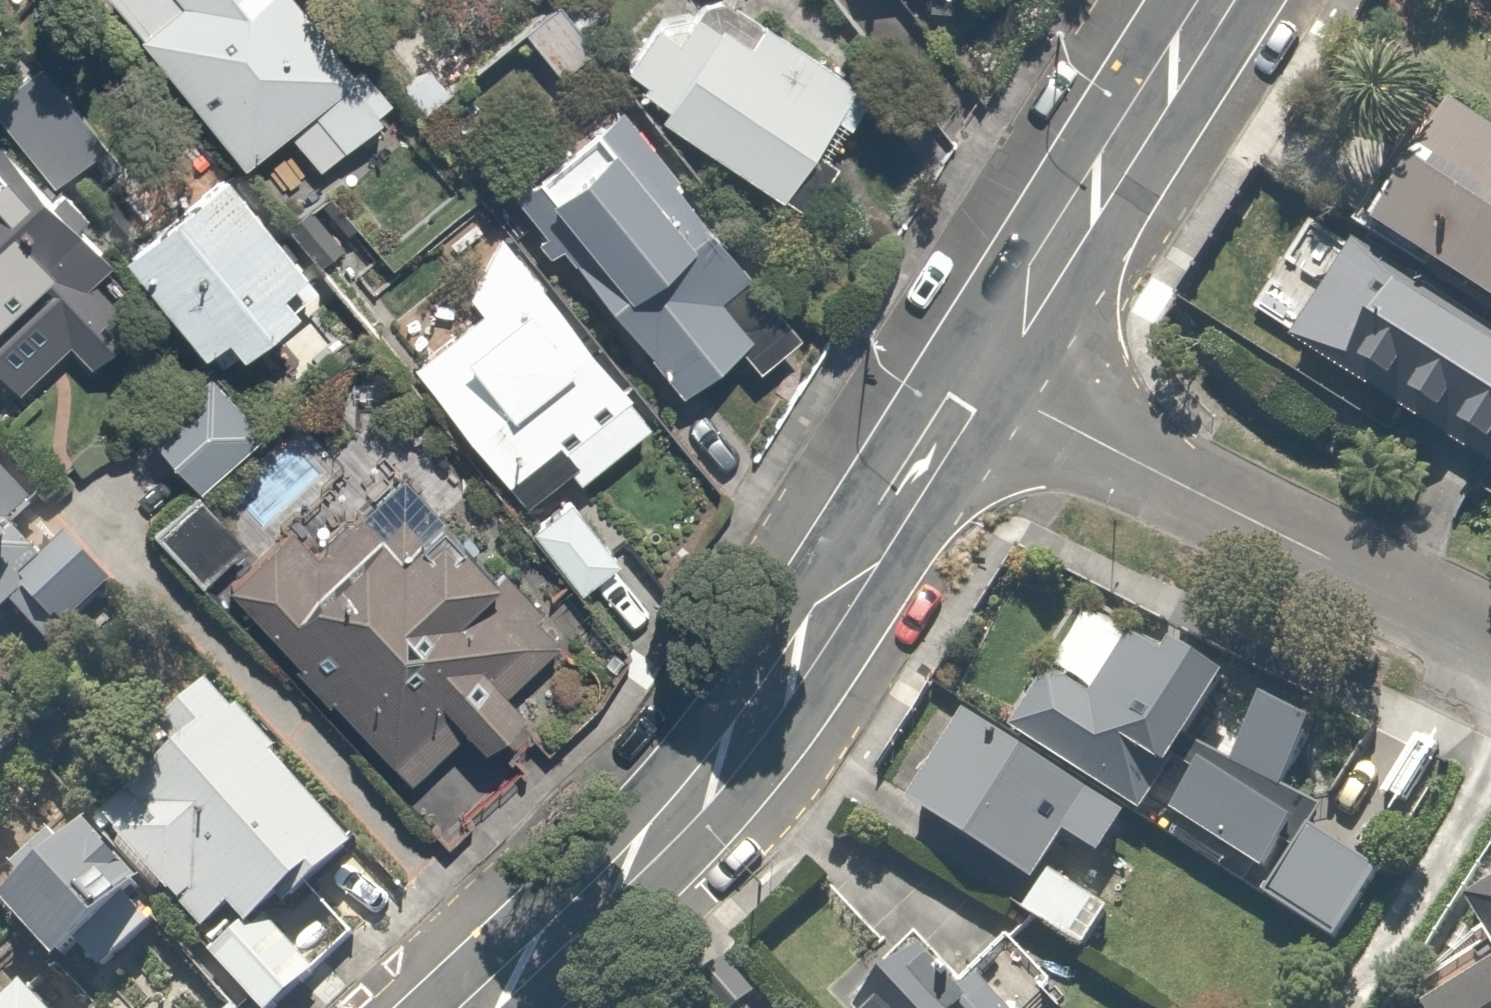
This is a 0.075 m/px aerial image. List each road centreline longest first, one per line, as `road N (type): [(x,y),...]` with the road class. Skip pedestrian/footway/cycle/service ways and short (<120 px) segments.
road 1 (secondary): [(975,374),(723,770),(480,1007)]
road 2 (residential): [(975,374),(1490,634)]
road 3 (secondary): [(1210,0),(975,374)]
road 4 (residential): [(1490,775),(1417,909),(1345,1007)]

